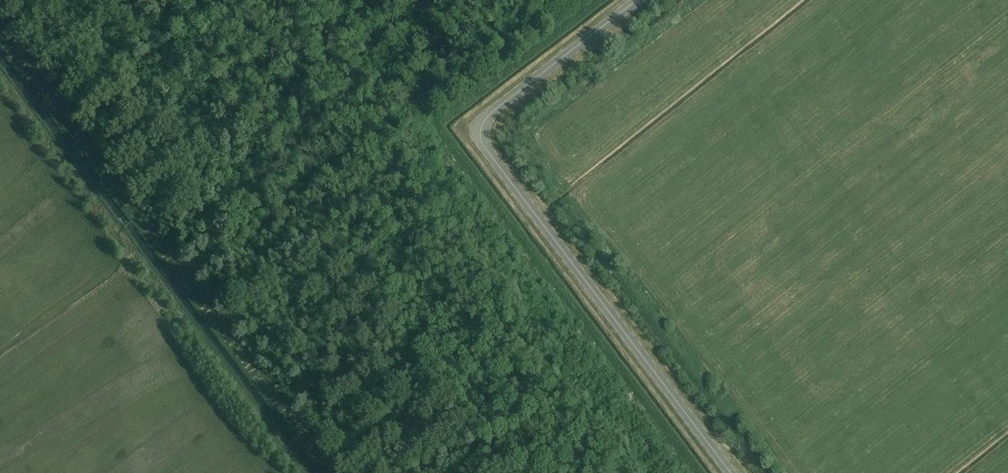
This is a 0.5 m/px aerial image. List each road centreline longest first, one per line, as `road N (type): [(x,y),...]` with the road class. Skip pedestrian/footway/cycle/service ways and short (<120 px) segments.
road 1 (unclassified): [(637,0),(490,114),(483,143),(731,472)]

